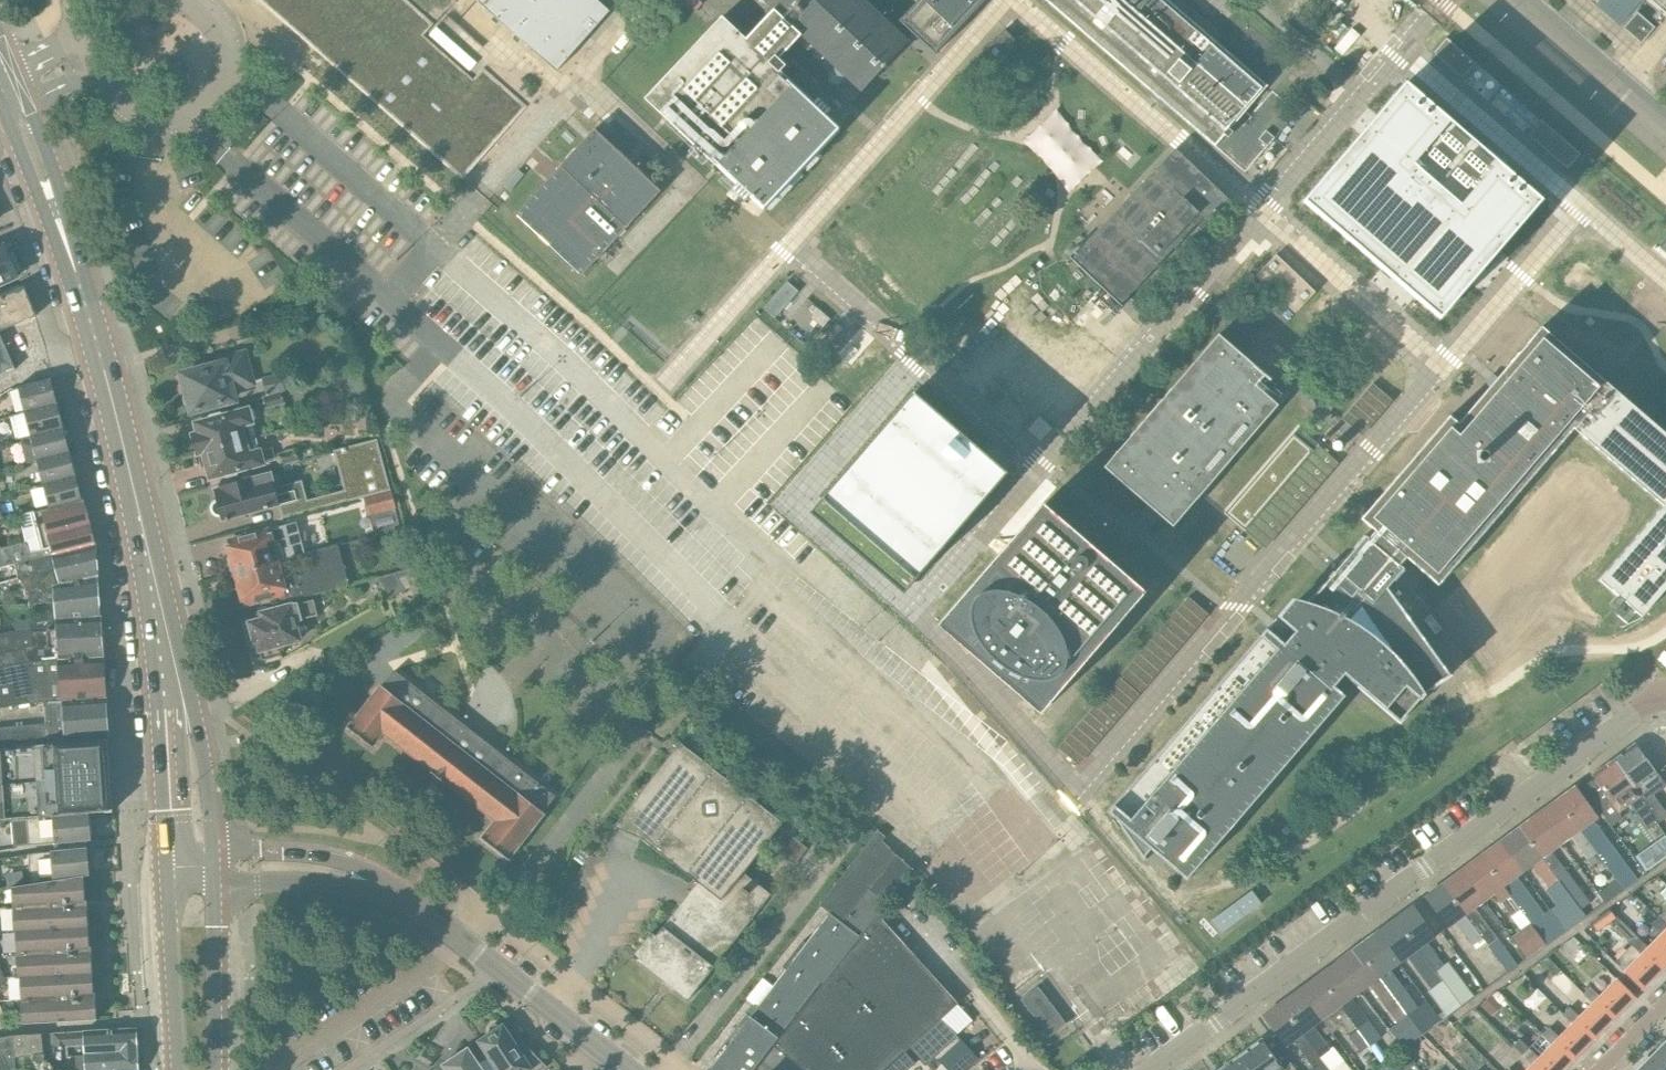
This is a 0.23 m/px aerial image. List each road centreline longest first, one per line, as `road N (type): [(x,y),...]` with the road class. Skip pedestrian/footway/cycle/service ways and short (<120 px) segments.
road 1 (residential): [(1152,1069),(1664,693)]
road 2 (unclassified): [(629,1069),(390,890)]
road 3 (tertiary): [(85,303),(153,588)]
road 4 (tertiary): [(212,847),(192,706),(172,619),(153,588)]
road 5 (tertiary): [(153,588),(166,847)]
road 6 (tertiary): [(85,303),(82,267),(26,102)]
road 7 (tertiary): [(3,113),(85,303)]
road 8 (tertiary): [(215,1069),(213,880)]
road 9 (tertiary): [(167,881),(179,1069)]
road 10 (unclassified): [(390,890),(339,857),(212,847)]
road 11 (unclassified): [(213,880),(390,890)]

